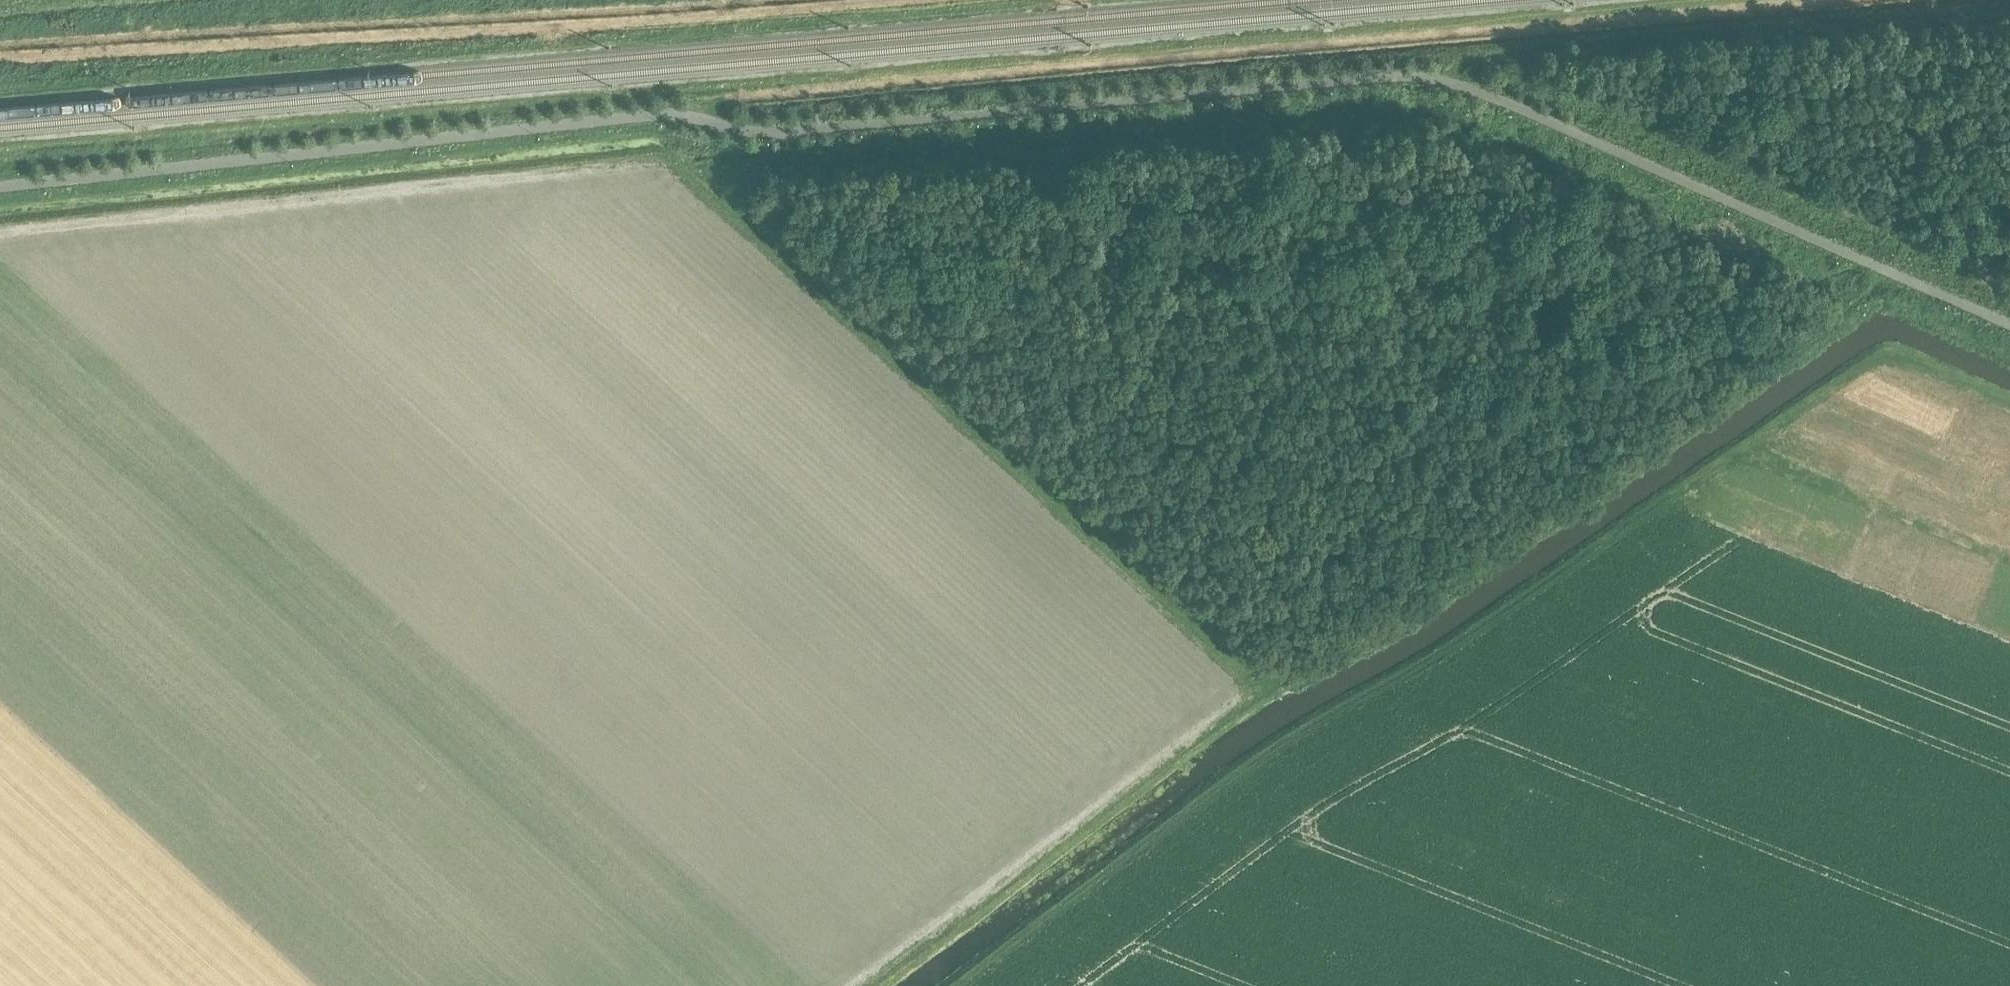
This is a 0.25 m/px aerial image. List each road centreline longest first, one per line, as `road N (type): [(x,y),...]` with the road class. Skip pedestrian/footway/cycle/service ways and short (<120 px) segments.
road 1 (track): [(958,985),(1246,766),(1446,650),(1860,361),(1896,349),(2009,401)]
road 2 (track): [(1018,0),(0,57)]
road 3 (track): [(1288,682),(1260,693),(868,985)]

